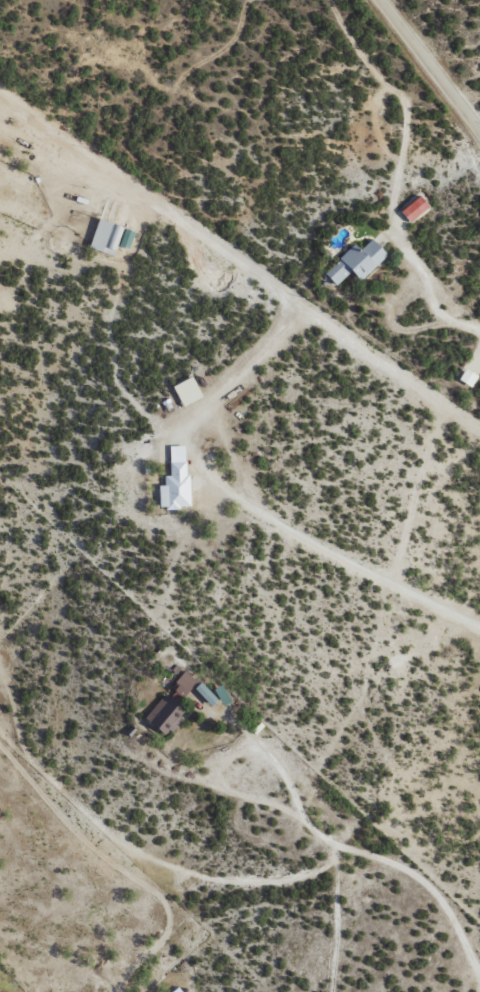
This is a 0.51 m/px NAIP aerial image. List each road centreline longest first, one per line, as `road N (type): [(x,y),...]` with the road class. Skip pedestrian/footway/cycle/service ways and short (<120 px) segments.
road 1 (residential): [(361,0),(479,168)]

